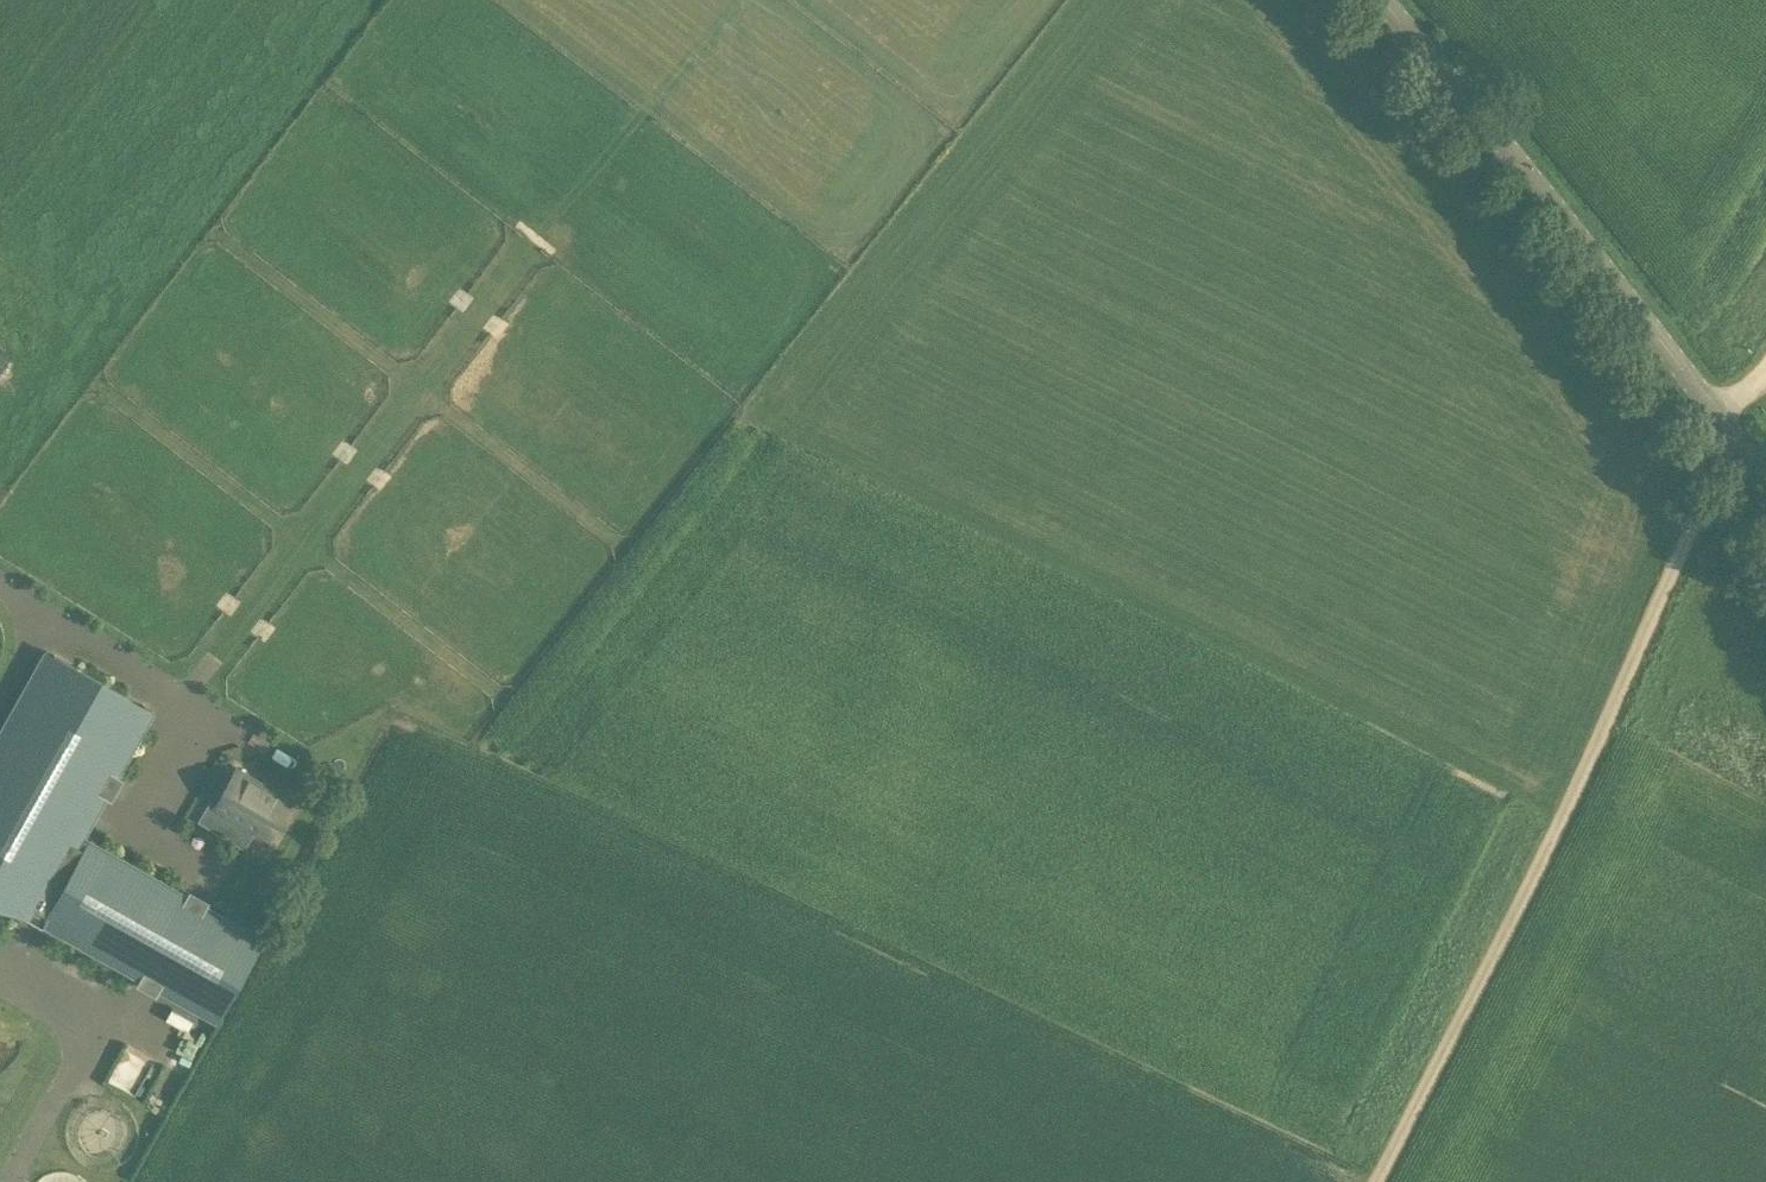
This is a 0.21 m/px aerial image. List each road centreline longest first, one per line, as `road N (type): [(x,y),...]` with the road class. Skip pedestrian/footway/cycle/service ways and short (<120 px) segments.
road 1 (track): [(1384,1181),(1715,486),(1747,452)]
road 2 (tertiary): [(1765,479),(1563,207),(1393,0)]
road 3 (track): [(0,588),(150,688)]

